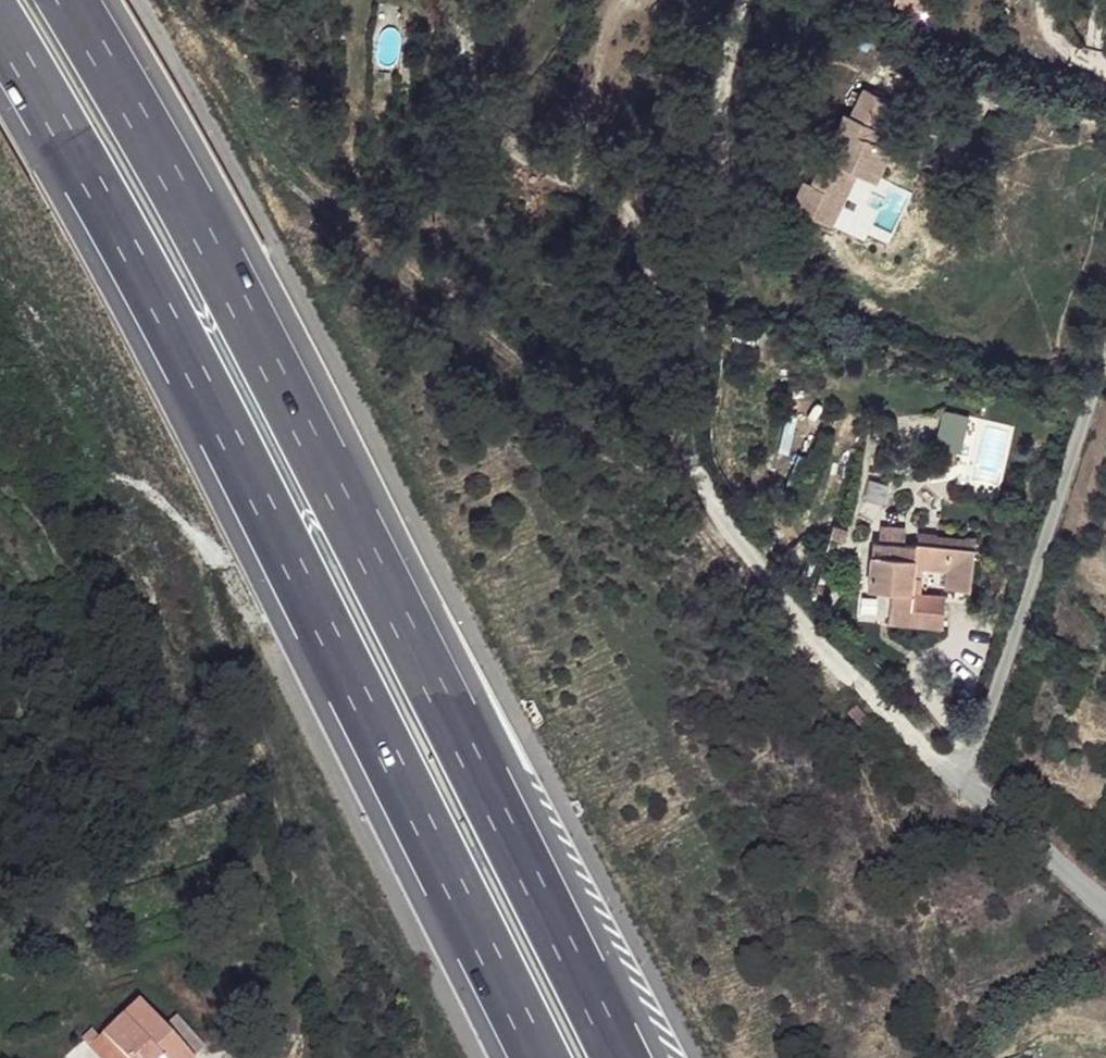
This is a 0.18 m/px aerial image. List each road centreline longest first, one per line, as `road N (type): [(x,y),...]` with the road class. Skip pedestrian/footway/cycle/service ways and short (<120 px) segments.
road 1 (motorway): [(630,1057),(159,165),(56,0)]
road 2 (motorway): [(0,30),(100,195),(540,1057)]
road 3 (residential): [(963,785),(859,685),(768,582),(722,523),(689,453),(710,328),(719,168),(744,0)]
road 4 (unclassified): [(1105,371),(963,785)]
road 5 (unclassified): [(963,785),(1105,903)]

